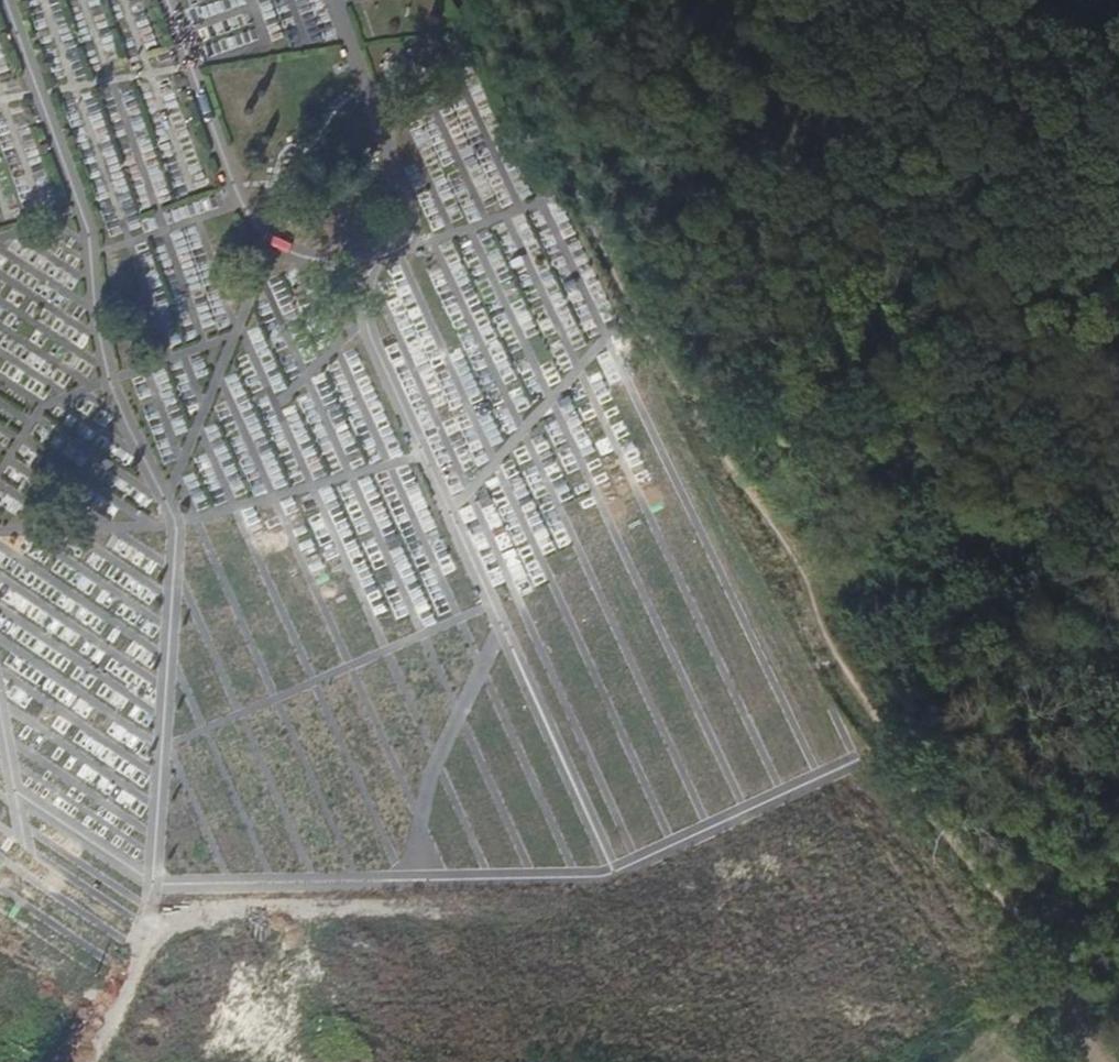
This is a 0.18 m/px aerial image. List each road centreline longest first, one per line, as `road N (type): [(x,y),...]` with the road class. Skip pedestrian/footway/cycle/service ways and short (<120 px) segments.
road 1 (track): [(1114,1061),(951,818),(843,680),(486,0)]

